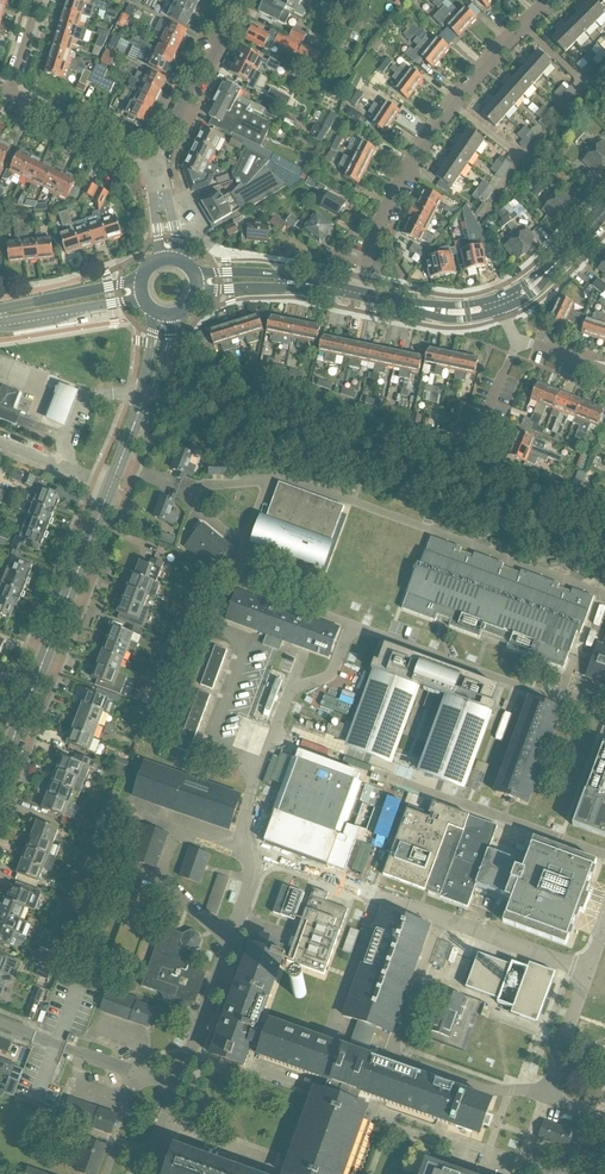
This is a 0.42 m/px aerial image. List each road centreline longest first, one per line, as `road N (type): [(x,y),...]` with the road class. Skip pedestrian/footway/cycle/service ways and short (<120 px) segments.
road 1 (residential): [(358,291),(415,156),(479,69),(546,0)]
road 2 (tertiary): [(0,776),(110,488)]
road 3 (residential): [(234,0),(155,174)]
road 4 (tertiary): [(110,488),(166,319)]
road 5 (residential): [(155,174),(9,94)]
road 6 (tertiary): [(358,291),(274,281),(199,285)]
road 7 (tertiary): [(508,304),(435,314),(358,291)]
road 8 (tertiary): [(0,316),(140,291)]
road 9 (tertiary): [(604,214),(508,304)]

